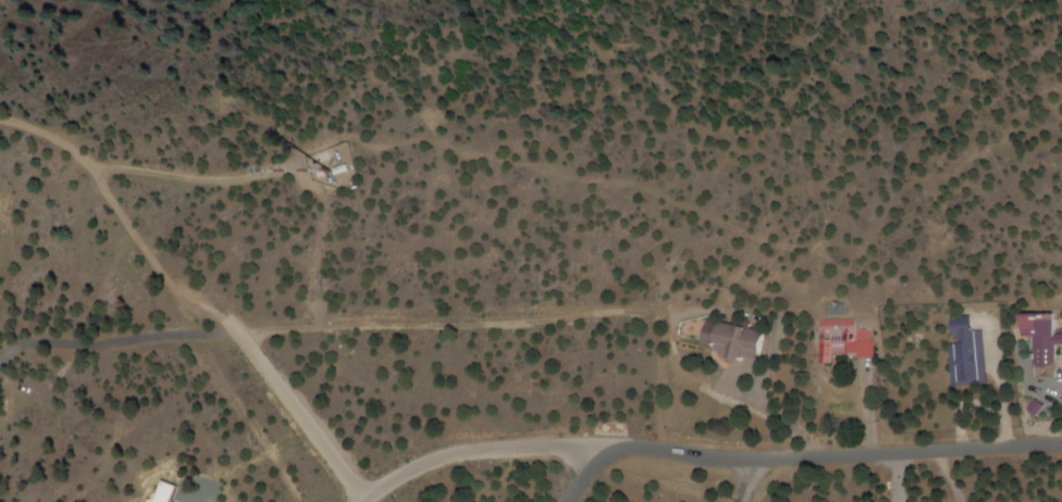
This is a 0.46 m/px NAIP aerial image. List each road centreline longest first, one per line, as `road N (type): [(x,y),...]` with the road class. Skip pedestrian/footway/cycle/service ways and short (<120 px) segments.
road 1 (residential): [(0,116),(44,131),(94,172),(171,291),(234,332),(366,501)]
road 2 (residential): [(1061,444),(755,460),(604,448)]
road 3 (residential): [(366,501),(418,467),(480,450),(604,448)]

